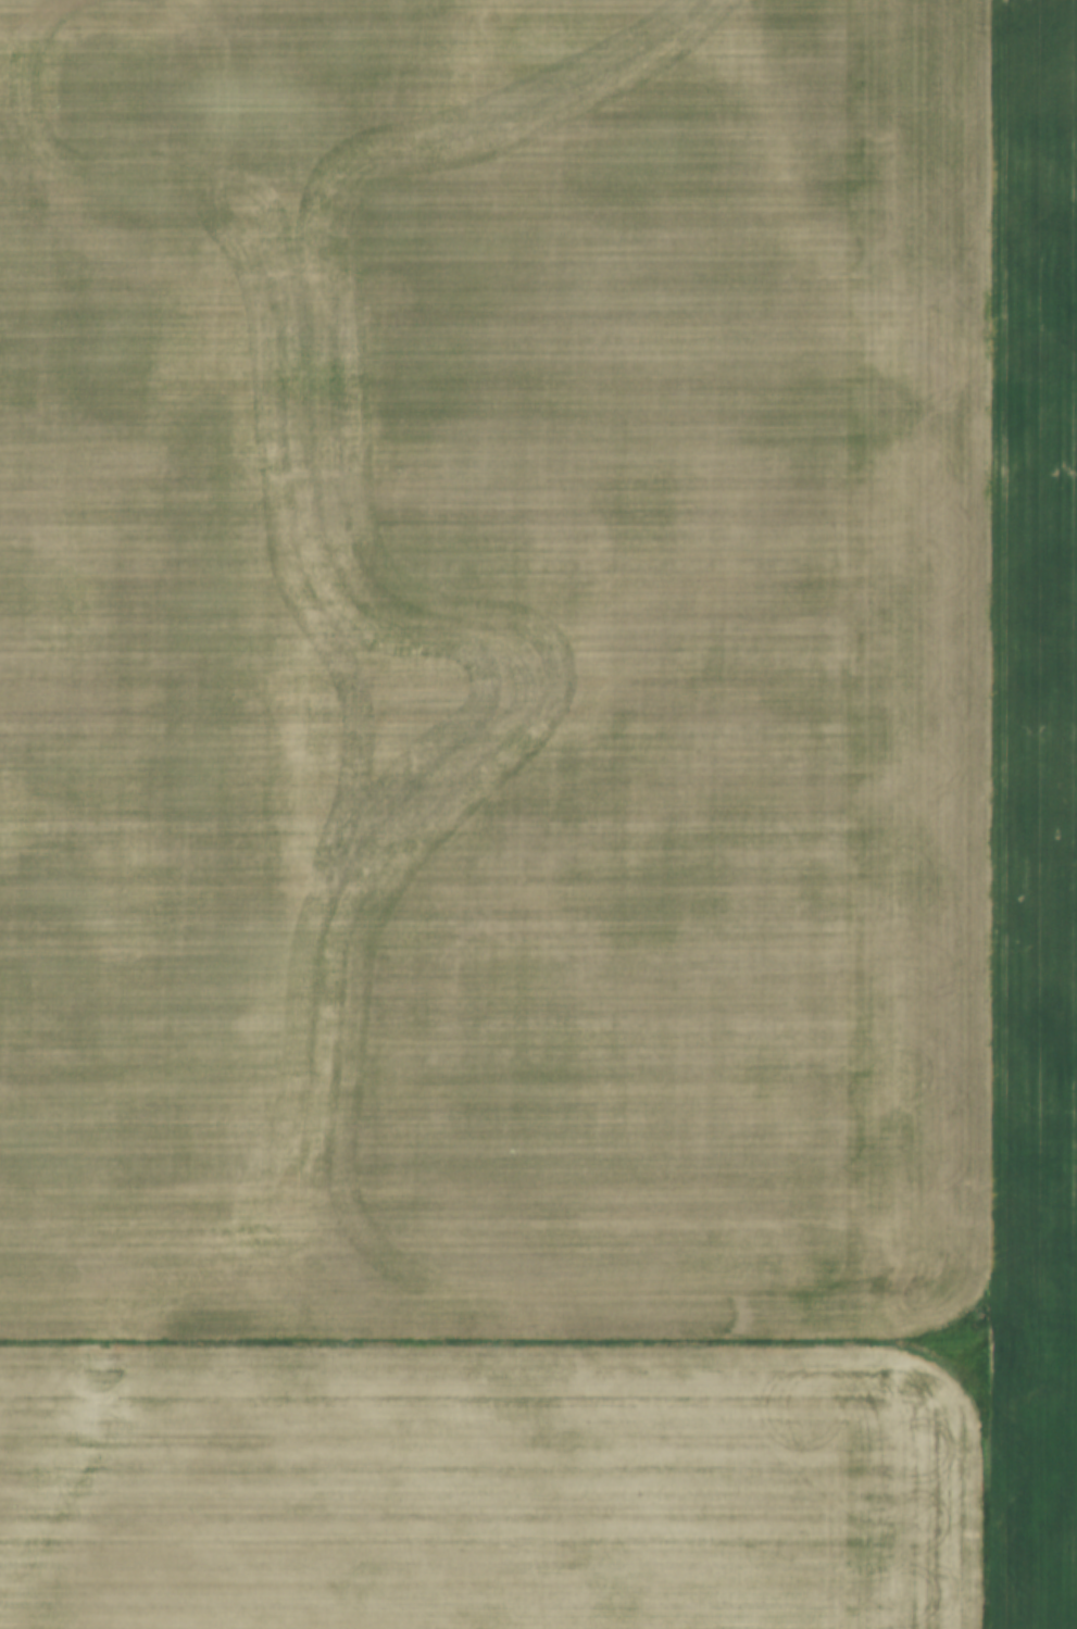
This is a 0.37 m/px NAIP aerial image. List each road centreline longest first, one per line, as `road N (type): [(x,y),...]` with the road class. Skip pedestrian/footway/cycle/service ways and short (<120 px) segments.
road 1 (track): [(0,1345),(953,1350),(986,1327),(991,0)]

